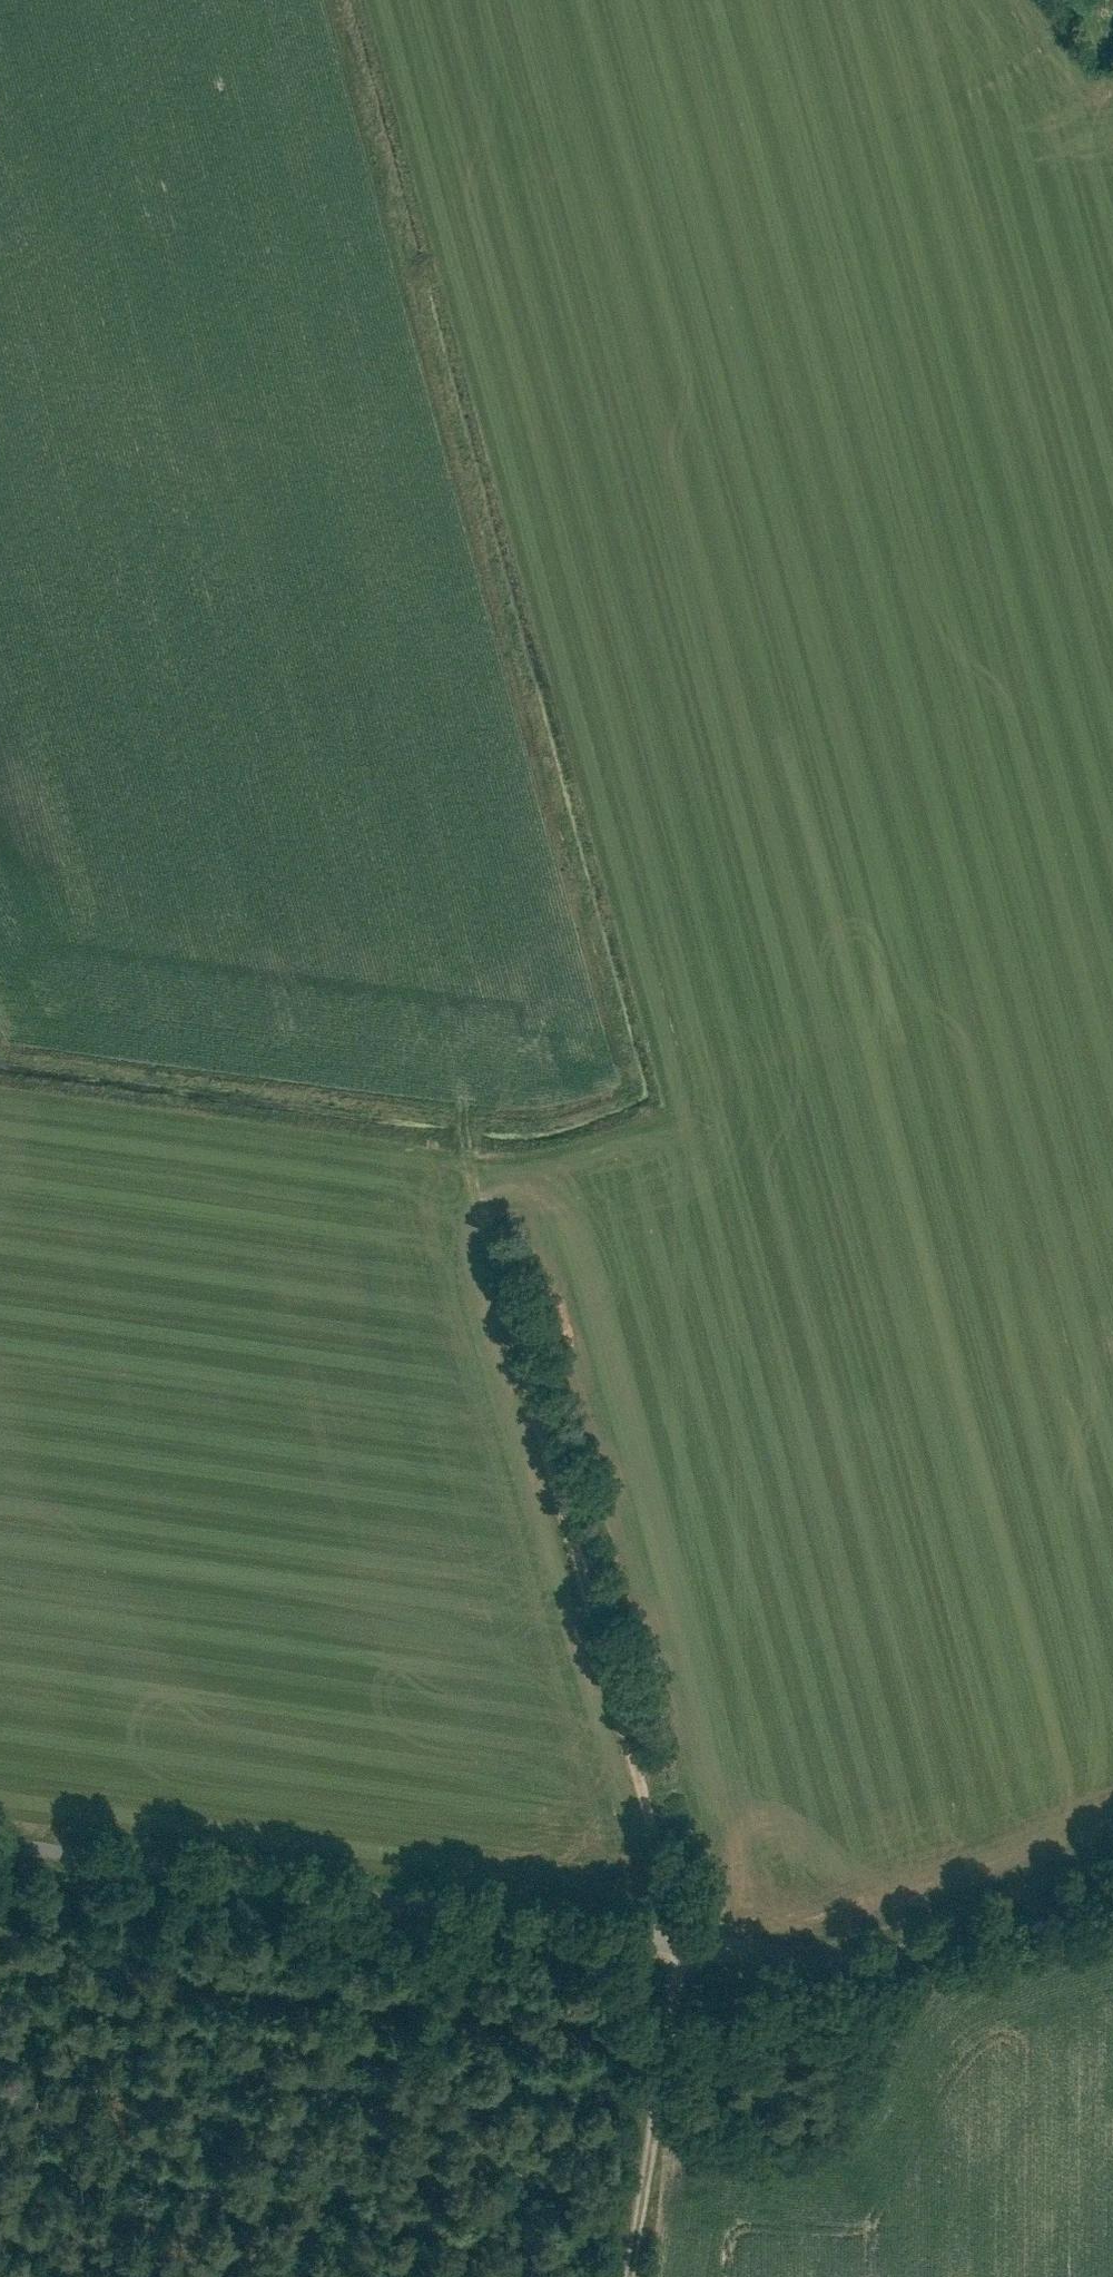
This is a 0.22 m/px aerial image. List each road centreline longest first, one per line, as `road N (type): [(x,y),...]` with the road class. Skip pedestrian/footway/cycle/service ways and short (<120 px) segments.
road 1 (unclassified): [(1112,1874),(880,1953),(798,1961),(0,1844)]
road 2 (track): [(686,1945),(630,2276)]

